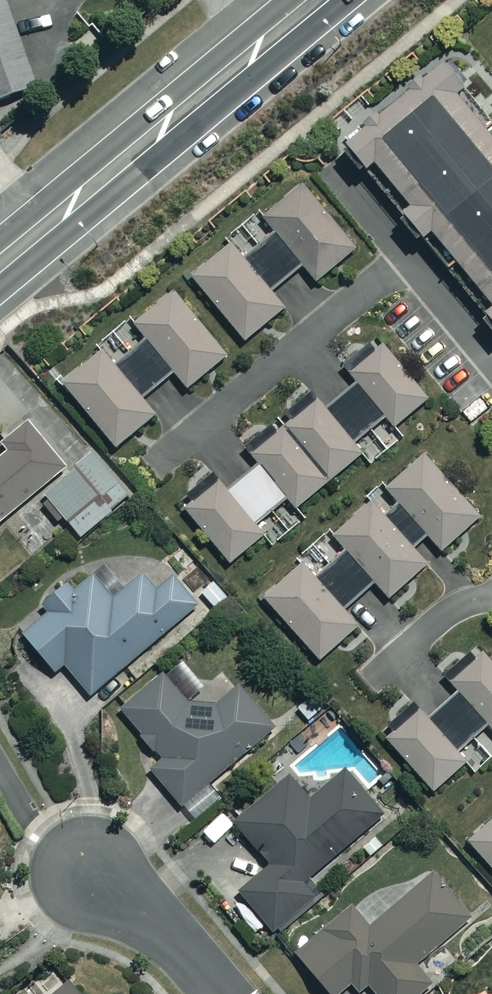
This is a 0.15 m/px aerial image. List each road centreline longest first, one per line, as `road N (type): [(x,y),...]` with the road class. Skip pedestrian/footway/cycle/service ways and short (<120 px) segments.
road 1 (secondary): [(262,45),(0,264)]
road 2 (residential): [(221,993),(178,943),(92,870)]

